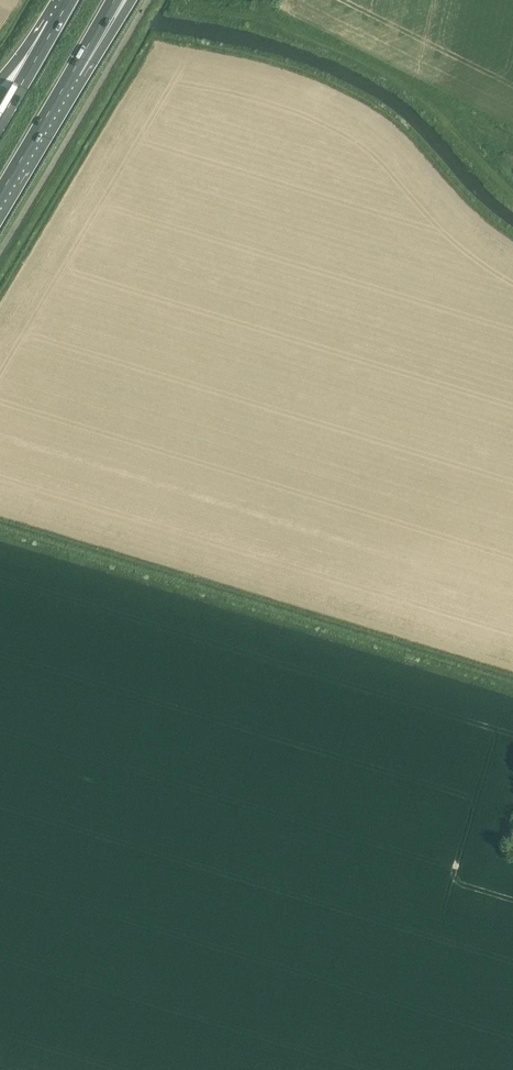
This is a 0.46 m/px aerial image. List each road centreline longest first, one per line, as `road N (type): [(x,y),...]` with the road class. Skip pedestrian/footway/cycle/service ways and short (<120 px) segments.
road 1 (motorway): [(0,194),(74,72)]

